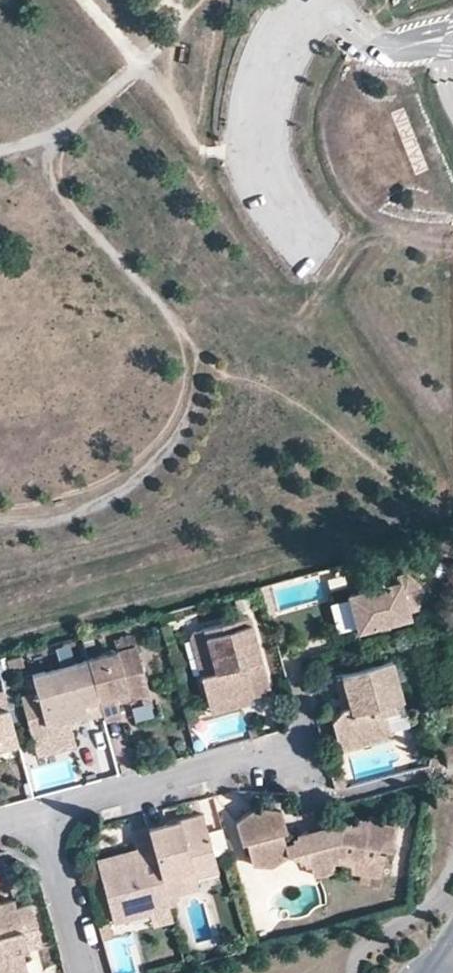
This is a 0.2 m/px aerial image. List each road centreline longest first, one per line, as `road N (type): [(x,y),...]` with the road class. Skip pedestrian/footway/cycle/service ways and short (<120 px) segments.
road 1 (residential): [(306,788),(291,745),(46,817)]
road 2 (track): [(259,151),(200,152),(143,66),(80,0)]
road 3 (residential): [(85,972),(46,817)]

